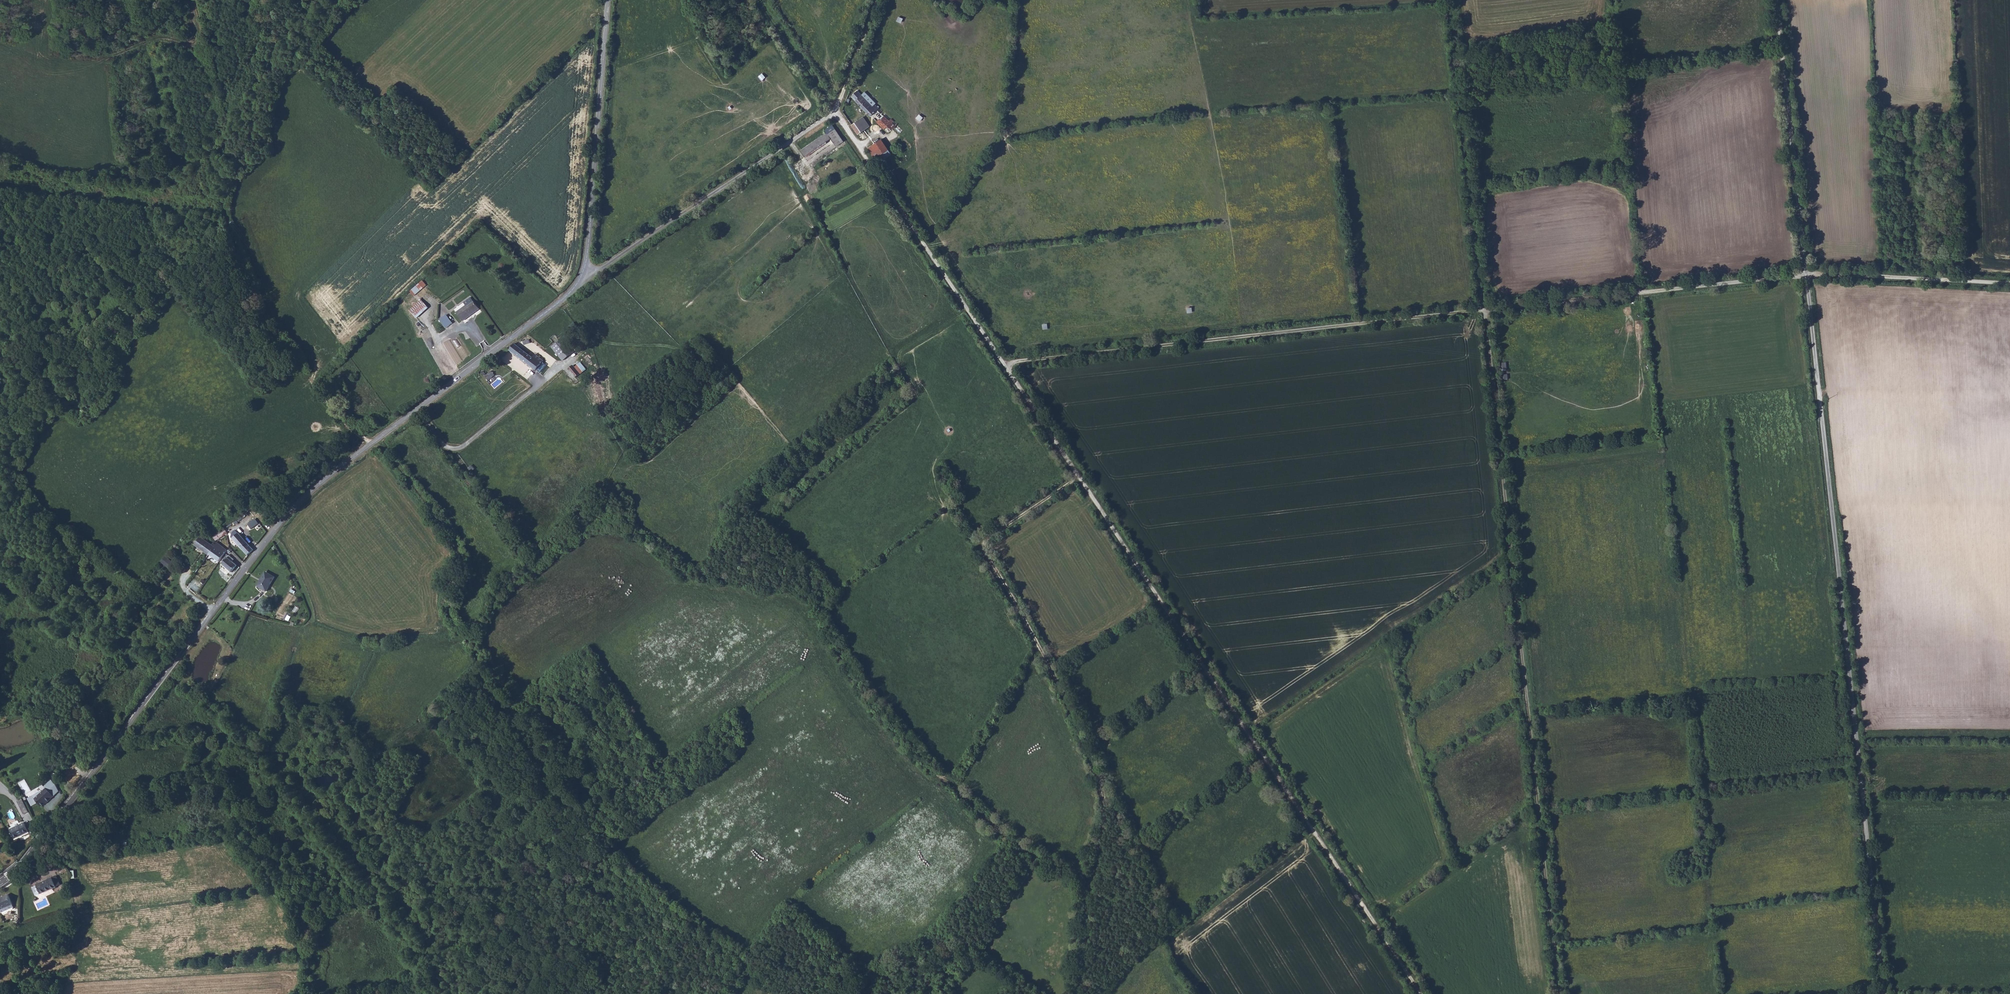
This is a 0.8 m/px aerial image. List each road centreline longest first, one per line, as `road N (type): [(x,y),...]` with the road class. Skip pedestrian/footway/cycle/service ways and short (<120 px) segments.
road 1 (track): [(1418,993),(760,0)]
road 2 (track): [(1005,363),(1808,274),(2009,283)]
road 3 (track): [(1450,0),(1559,993)]
road 4 (unclassified): [(1777,0),(1825,380),(1884,993)]
road 5 (track): [(1087,881),(995,829),(897,731),(816,607),(792,590),(703,574),(617,523),(592,522),(530,561),(416,410)]
road 6 (unclassified): [(36,852),(300,500),(569,294),(583,274)]
road 7 (track): [(785,993),(623,868),(597,837),(520,698),(448,607),(462,591),(466,562),(376,438)]
road 8 (track): [(1076,993),(1087,952),(1087,881),(1110,807),(1066,699),(982,545),(1079,476)]
road 9 (track): [(362,448),(256,306),(229,230),(223,118),(190,0)]
road 10 (unclassified): [(583,274),(835,111)]
road 11 (unclassified): [(608,0),(583,274)]
road 12 (track): [(0,347),(107,329),(229,230)]

